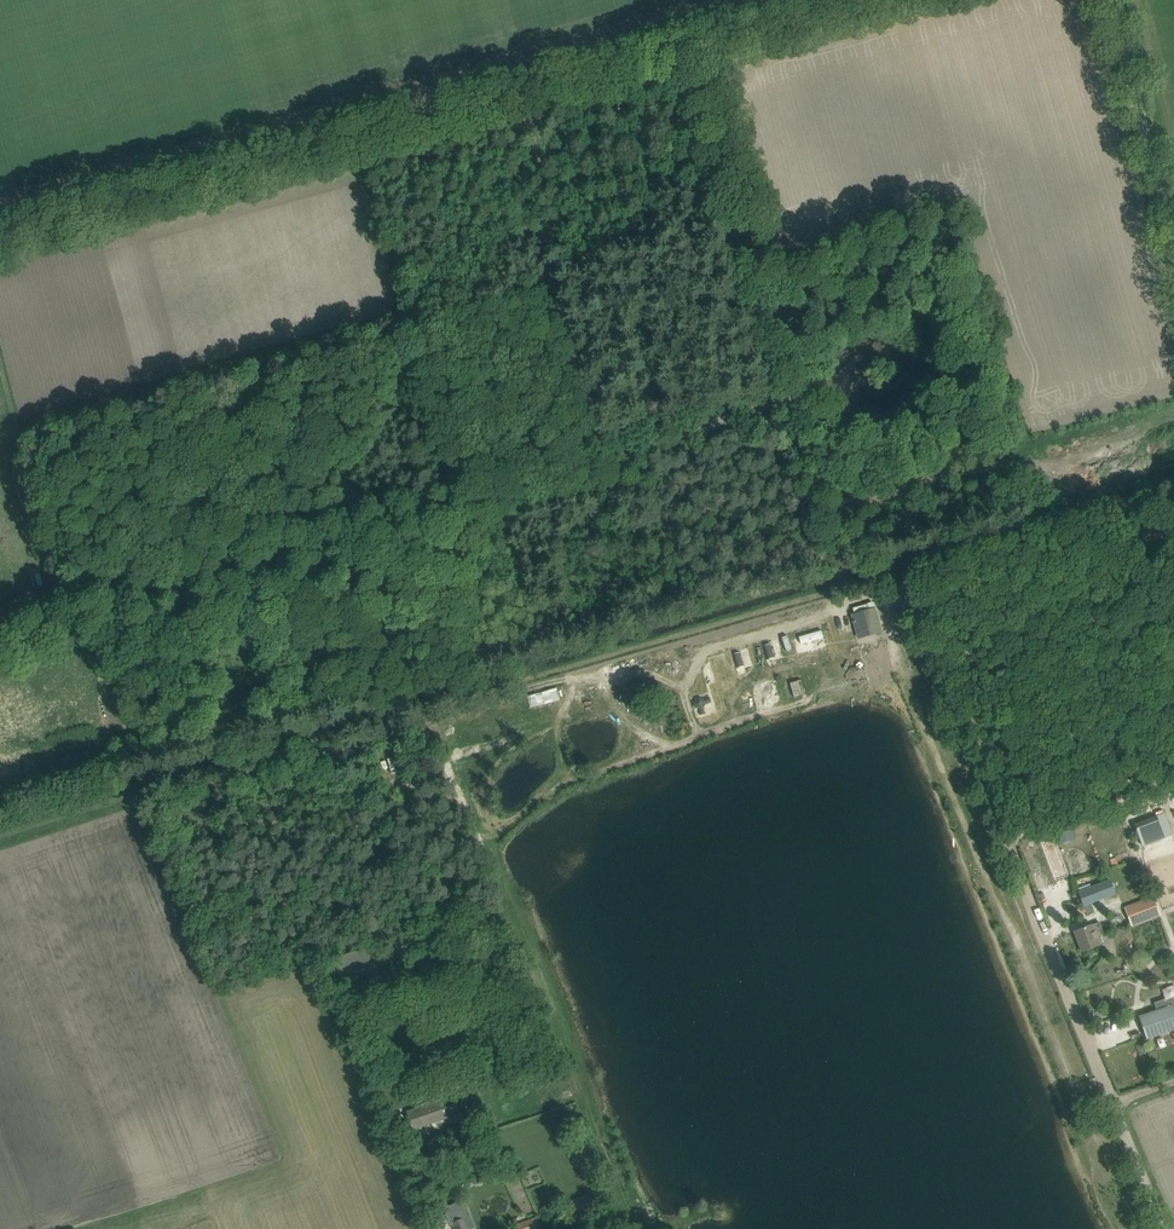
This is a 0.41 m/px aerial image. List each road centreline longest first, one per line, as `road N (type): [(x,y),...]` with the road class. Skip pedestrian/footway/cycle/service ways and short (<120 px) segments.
road 1 (residential): [(0,645),(454,504),(788,386)]
road 2 (track): [(684,34),(0,235)]
road 3 (track): [(897,573),(1163,1228)]
road 4 (track): [(684,34),(788,386)]
road 5 (track): [(831,516),(846,528),(1173,436)]
road 6 (track): [(1173,526),(910,597)]
road 7 (track): [(1105,0),(1173,240)]
road 8 (track): [(822,0),(684,34)]
road 9 (track): [(788,386),(818,507),(831,516)]

